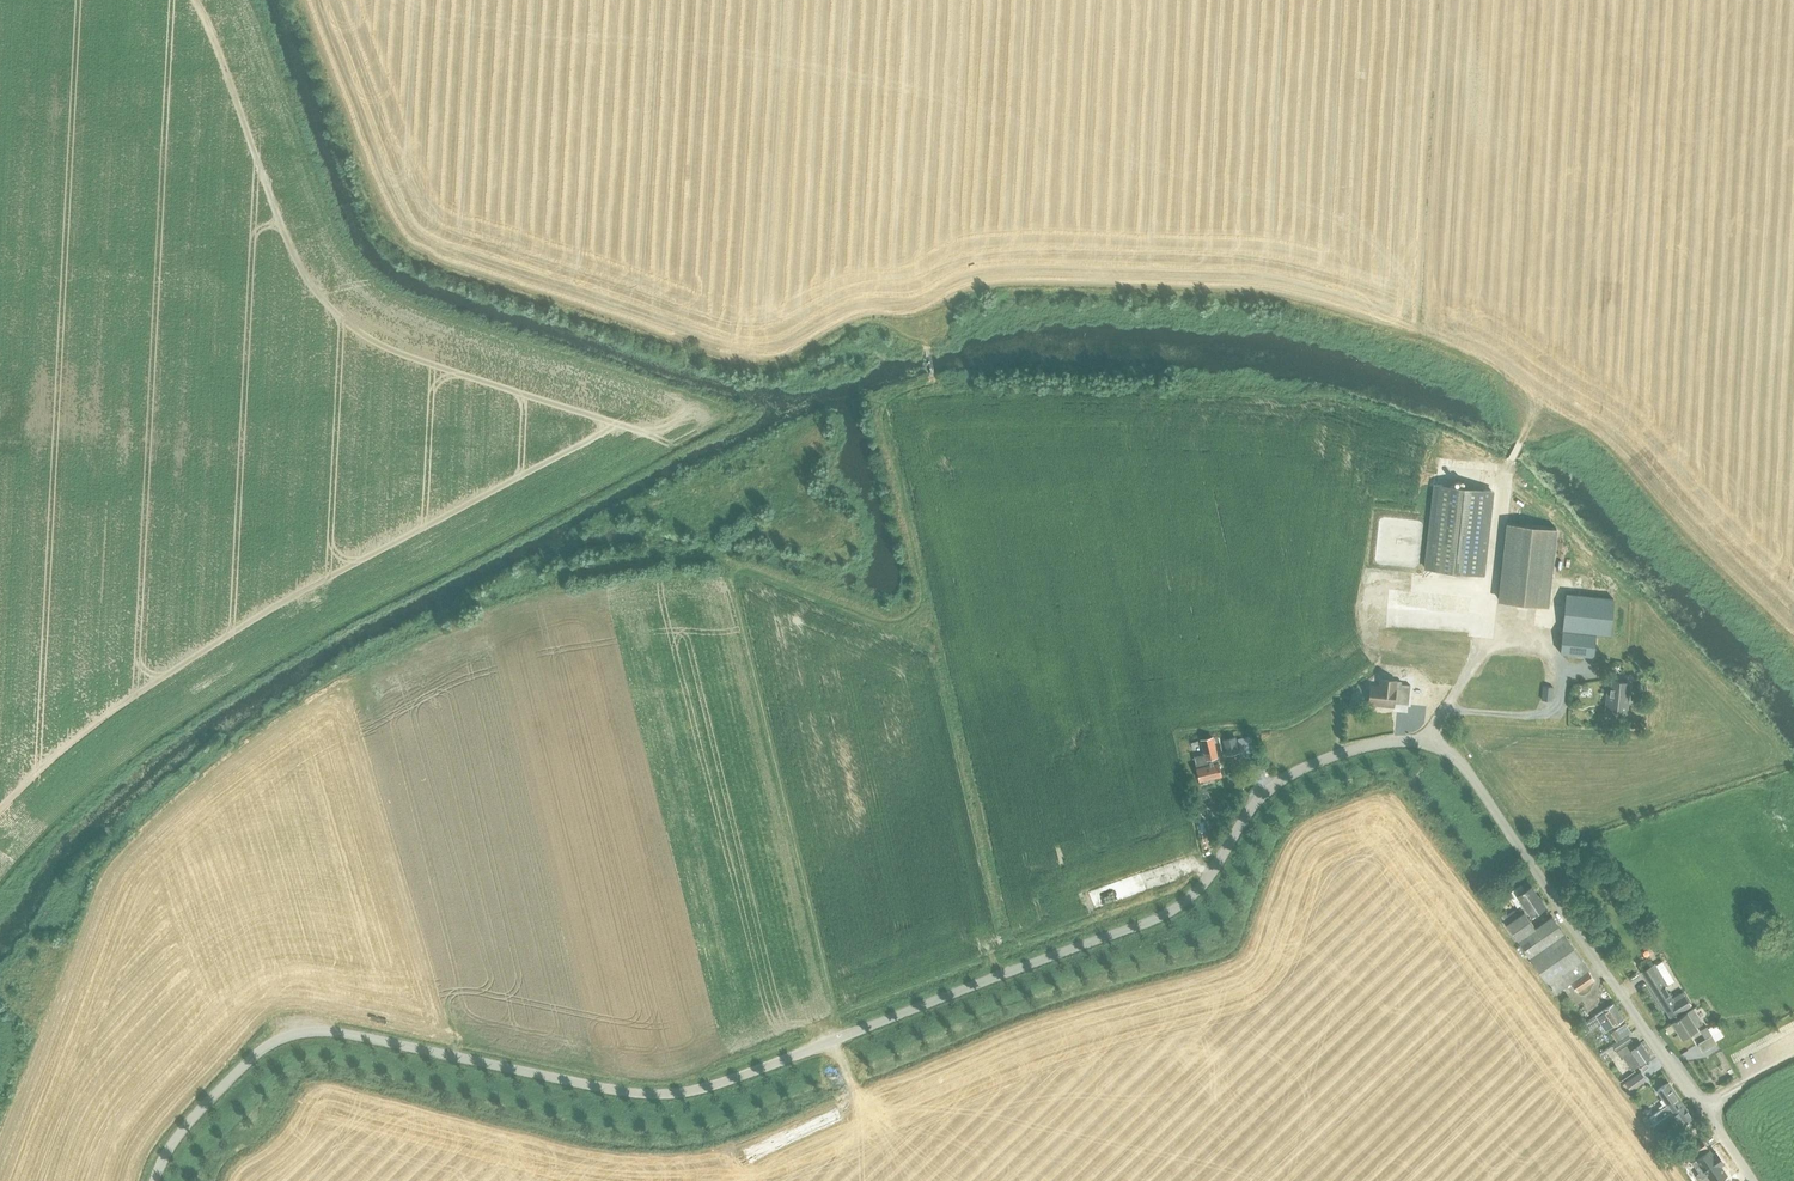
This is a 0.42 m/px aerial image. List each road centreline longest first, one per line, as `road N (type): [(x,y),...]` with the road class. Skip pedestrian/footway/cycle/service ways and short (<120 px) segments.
road 1 (unclassified): [(151,1180),(179,1132),(246,1063),(292,1032),(619,1093),(694,1090),(1176,907),(1272,786),(1344,752),(1399,741),(1442,749),(1471,778),(1703,1110)]

